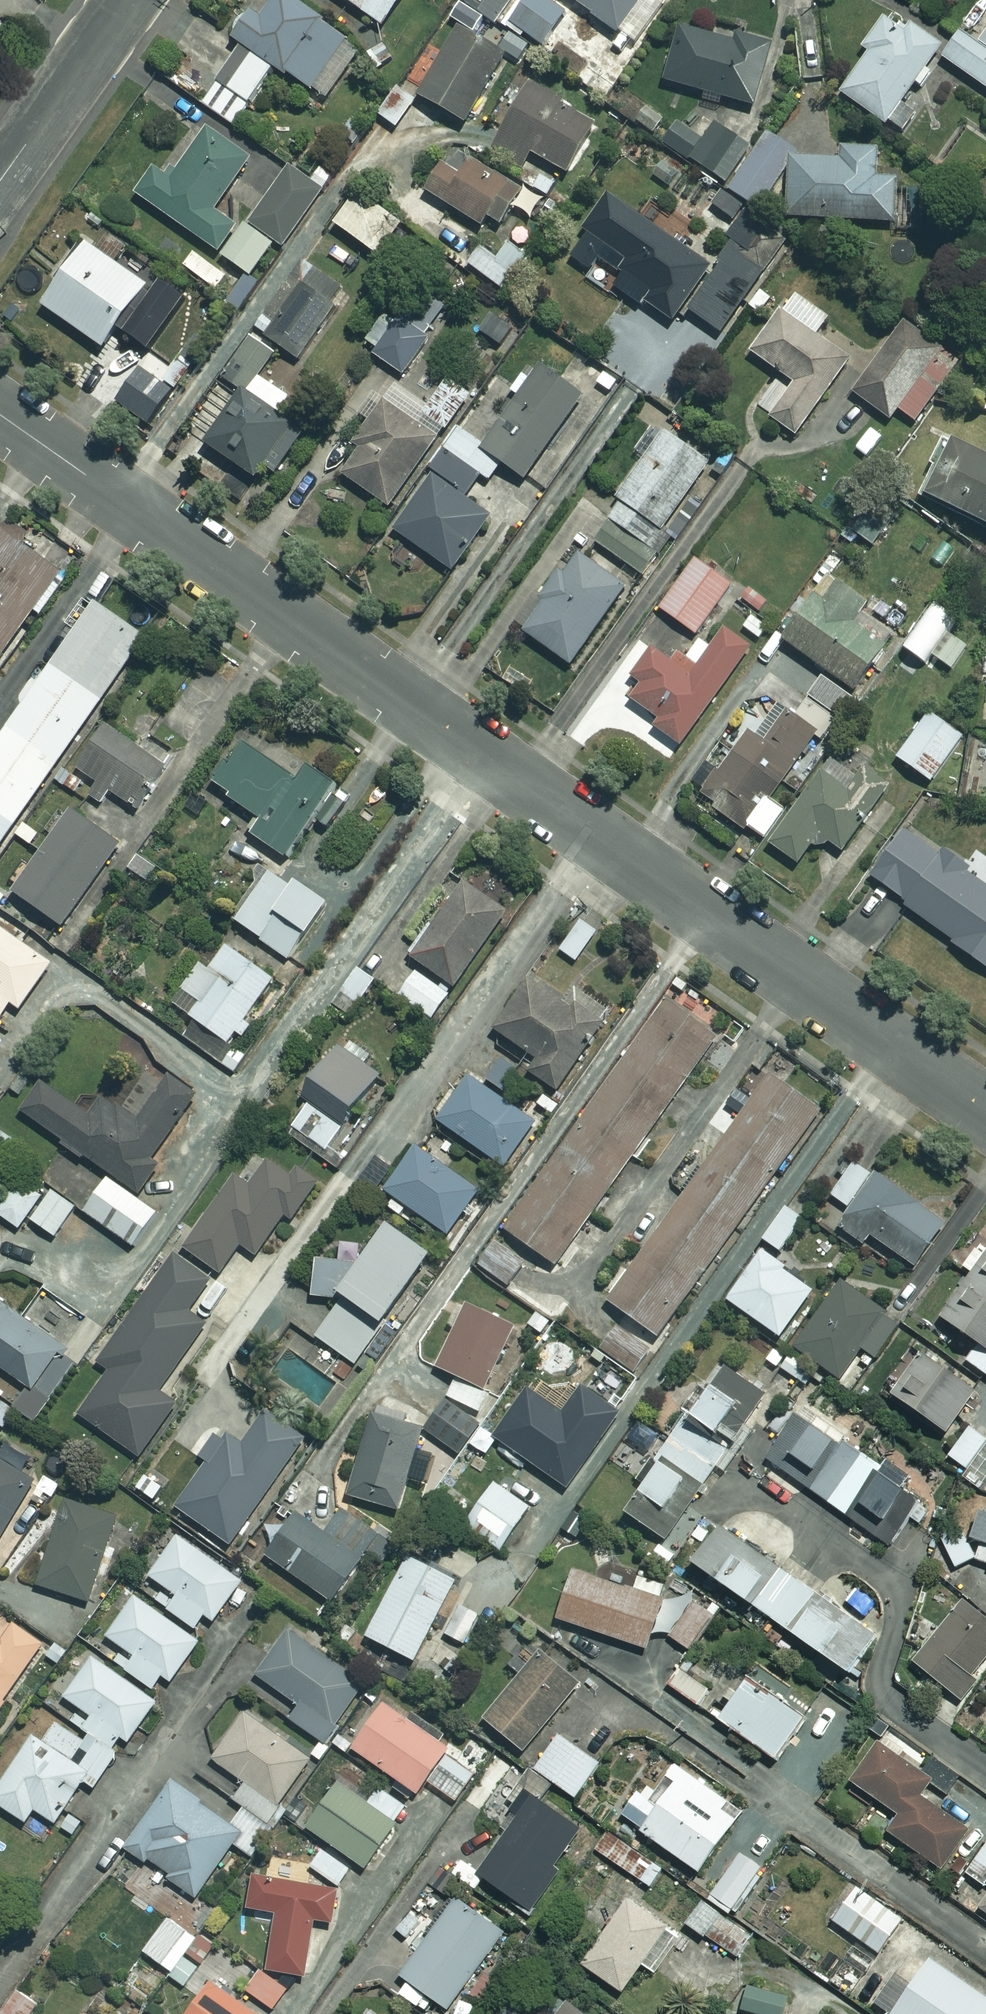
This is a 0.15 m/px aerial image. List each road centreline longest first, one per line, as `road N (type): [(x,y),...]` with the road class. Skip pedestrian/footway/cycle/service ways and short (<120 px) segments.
road 1 (residential): [(0,416),(985,1112)]
road 2 (residential): [(129,0),(0,180)]

